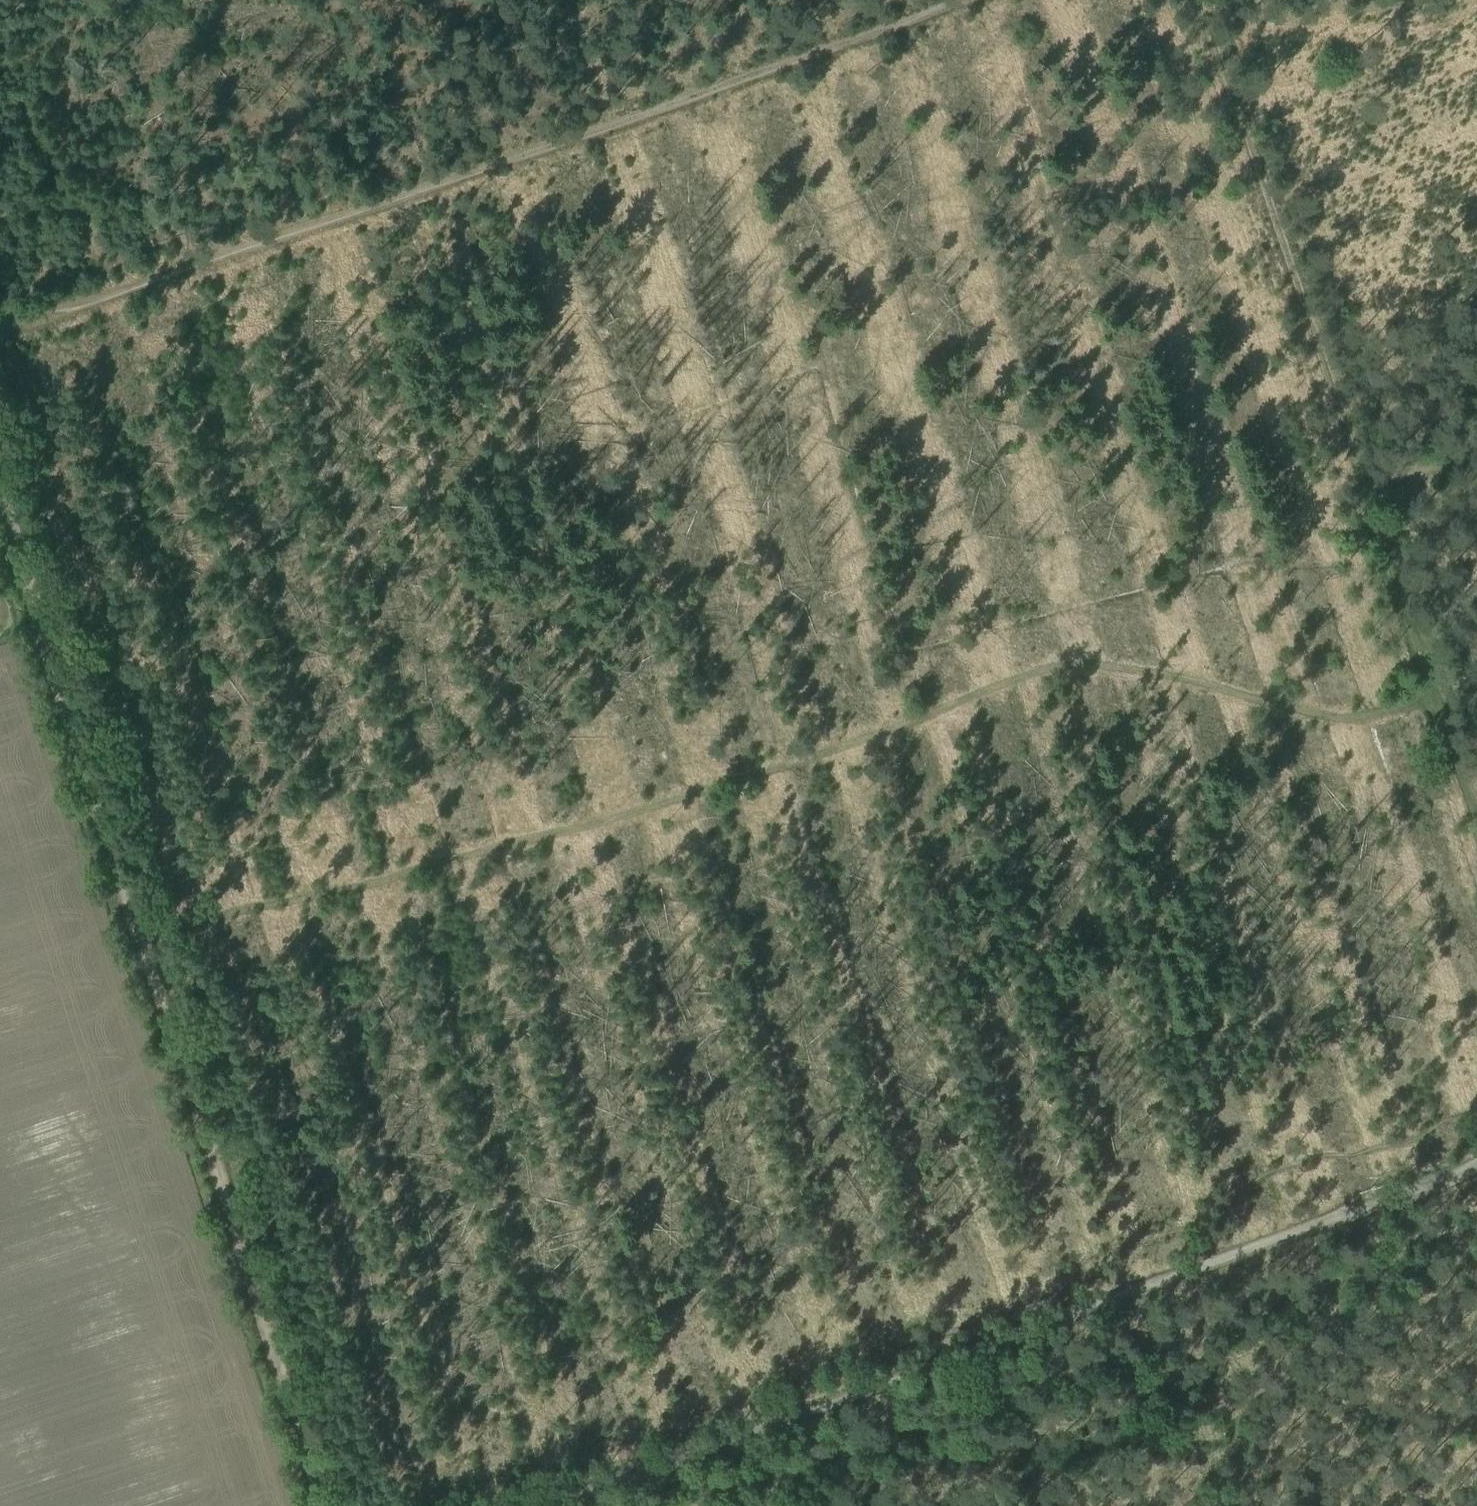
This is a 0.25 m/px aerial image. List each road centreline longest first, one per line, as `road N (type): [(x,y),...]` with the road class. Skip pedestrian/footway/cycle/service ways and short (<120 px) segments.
road 1 (track): [(0,330),(961,0)]
road 2 (track): [(586,1505),(1476,1165)]
road 3 (track): [(153,934),(327,1505)]
road 4 (track): [(1369,492),(1199,0)]
road 5 (track): [(0,455),(153,934)]
road 6 (track): [(1476,454),(1369,492),(1438,704)]

